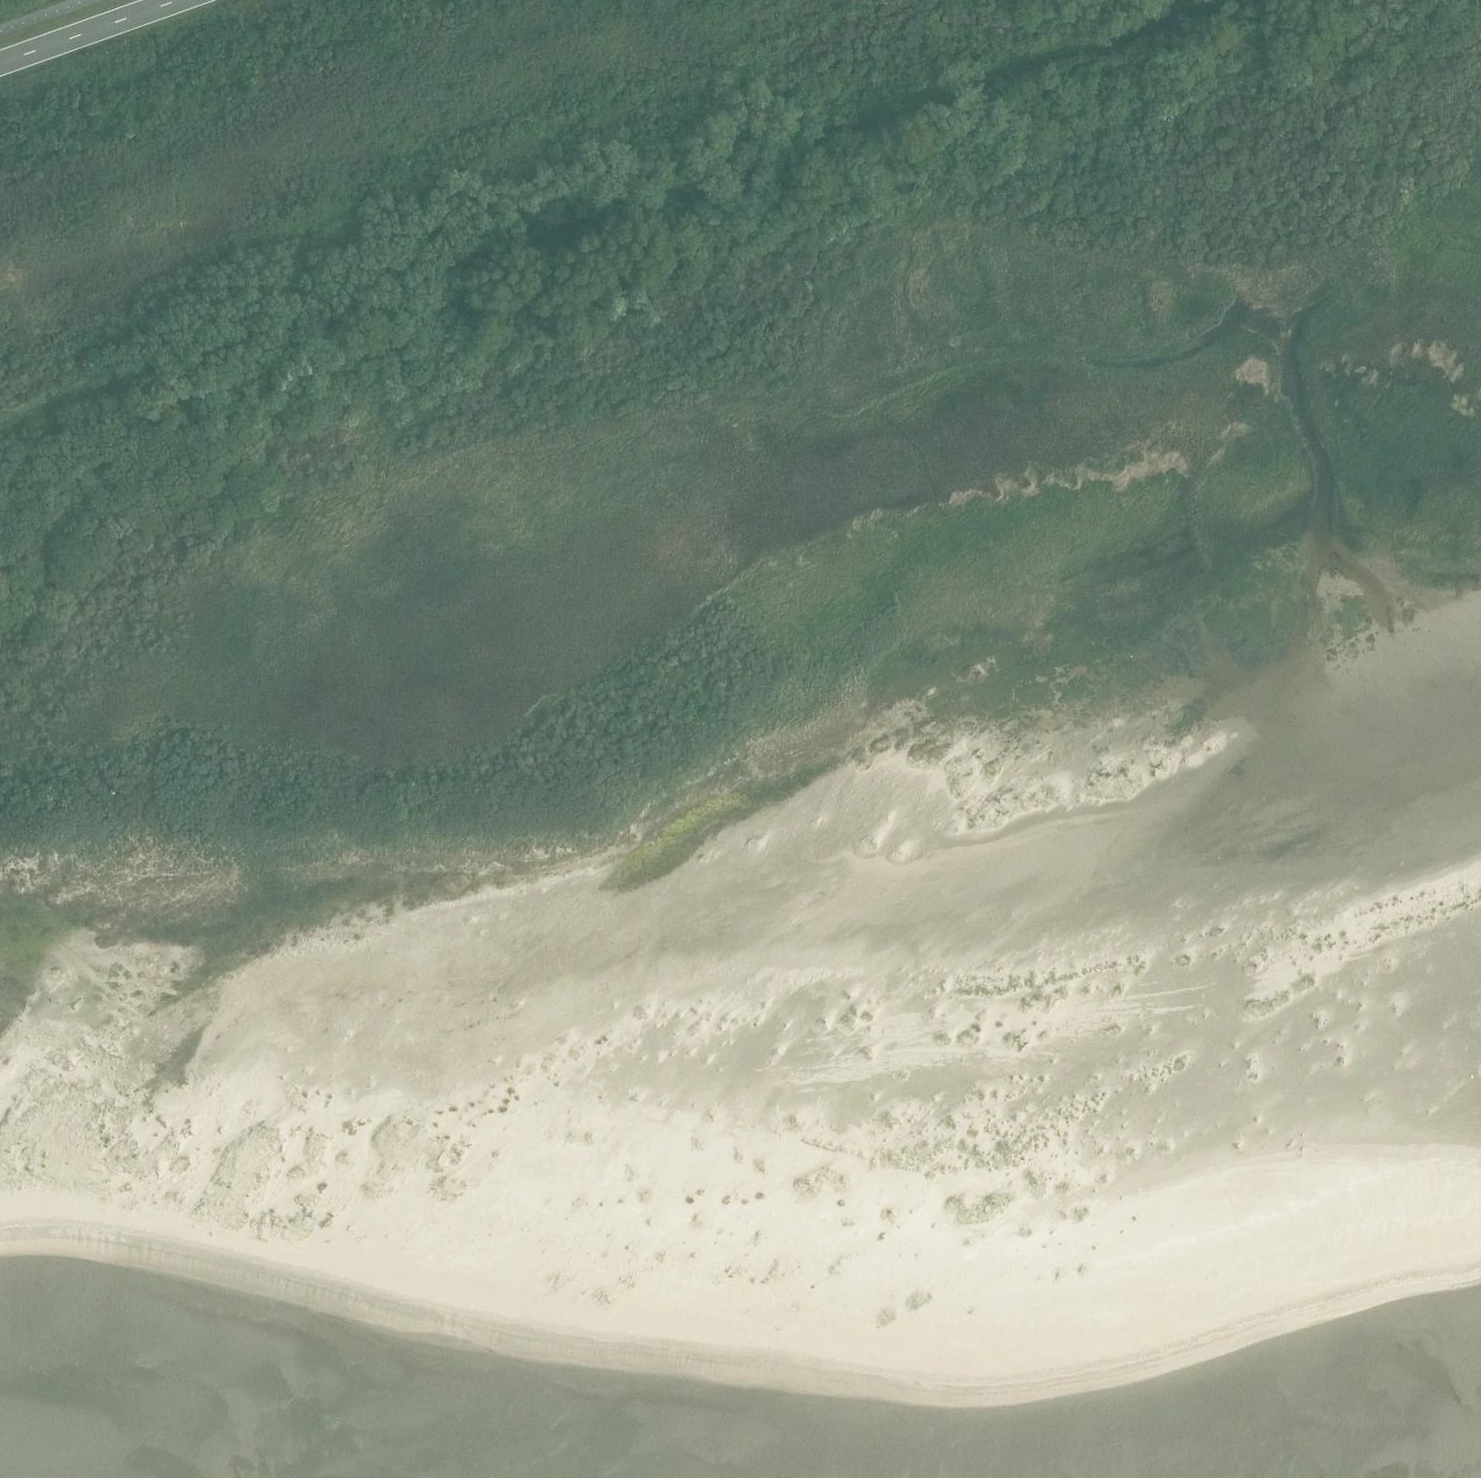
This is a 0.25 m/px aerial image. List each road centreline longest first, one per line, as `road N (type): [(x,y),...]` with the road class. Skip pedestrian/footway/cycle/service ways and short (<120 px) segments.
road 1 (unclassified): [(0,62),(172,0)]

